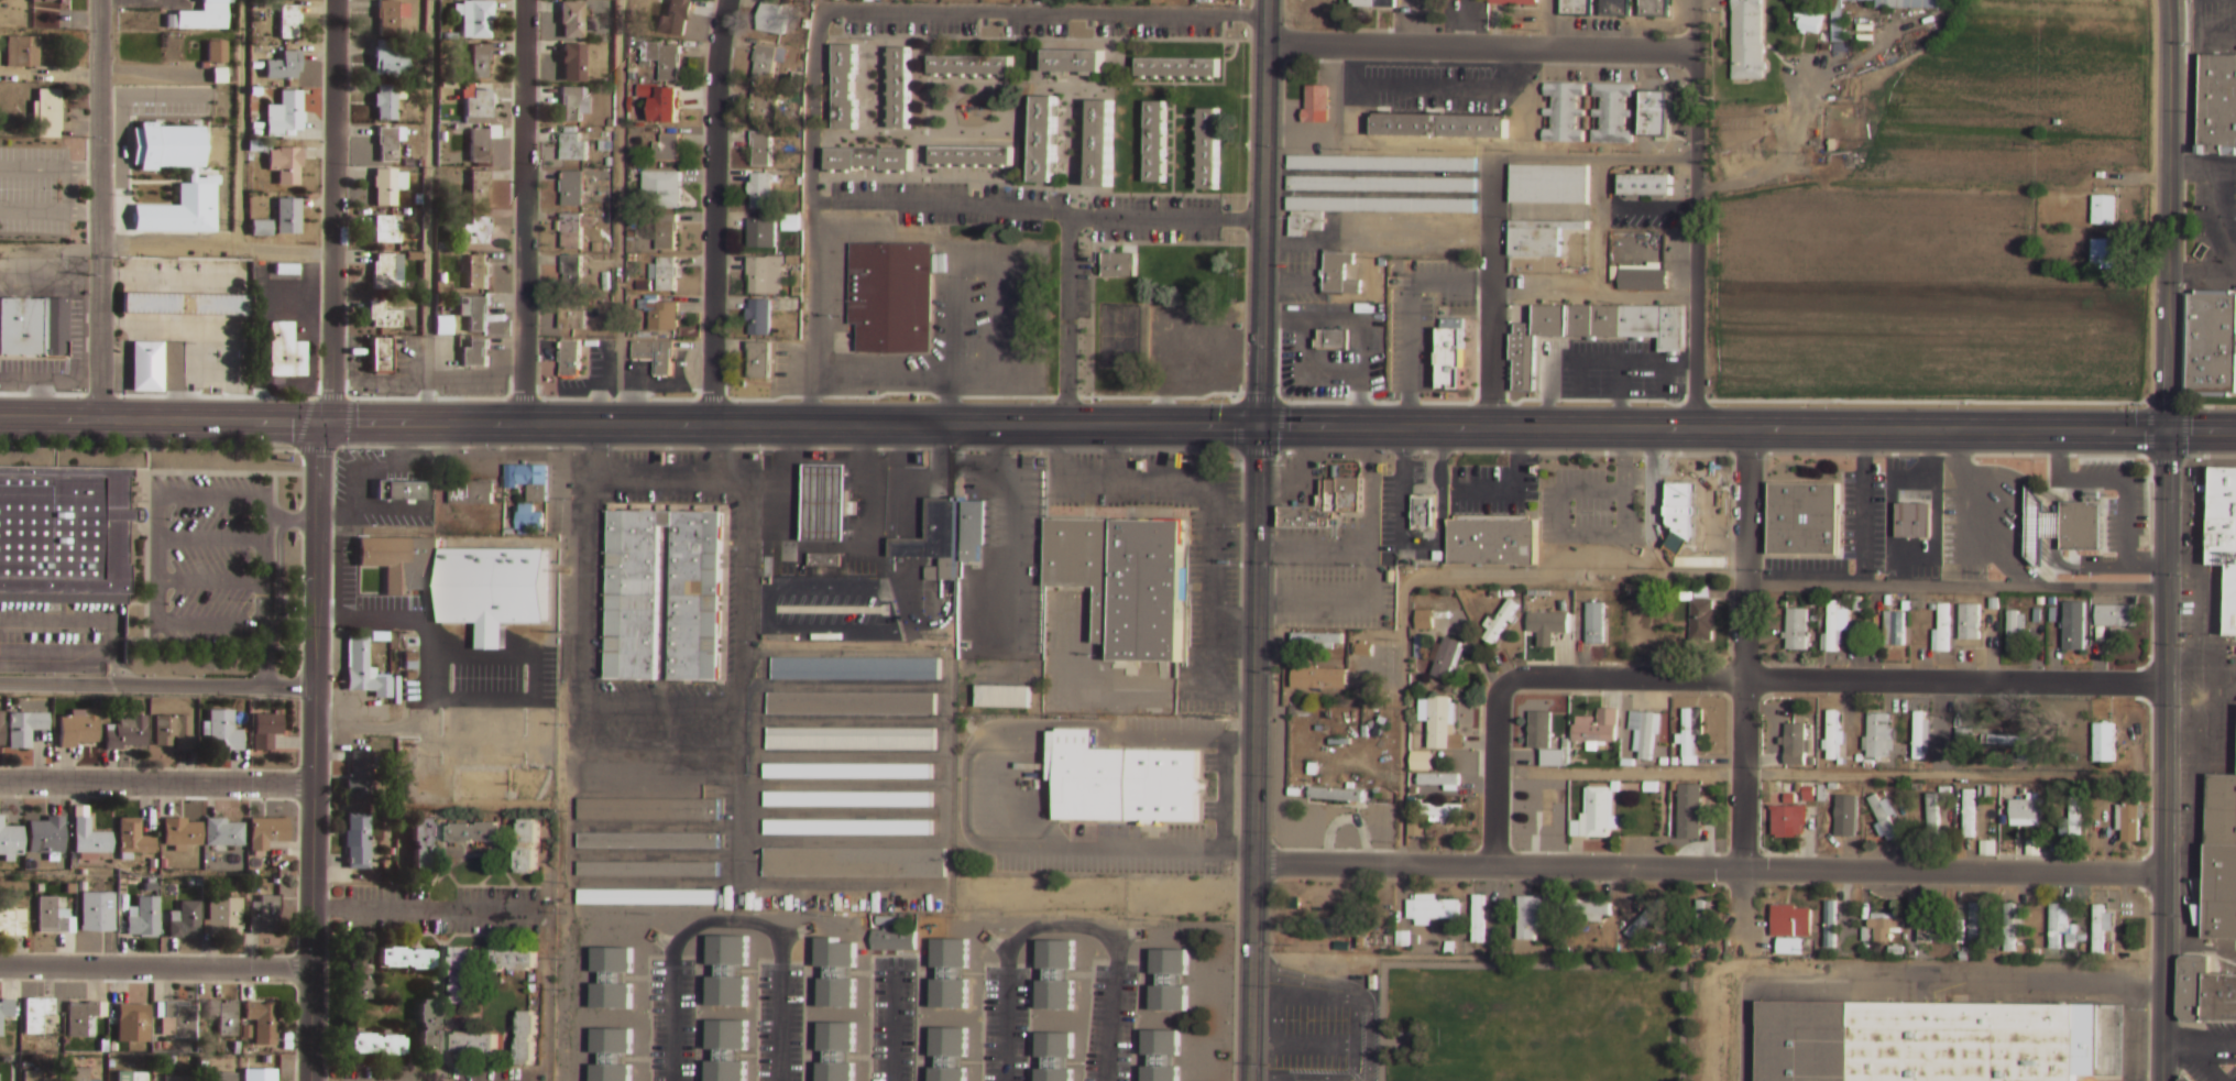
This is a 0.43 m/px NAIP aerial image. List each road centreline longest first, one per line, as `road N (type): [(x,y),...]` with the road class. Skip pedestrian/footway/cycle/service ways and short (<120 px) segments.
road 1 (tertiary): [(2161,1080),(2168,0)]
road 2 (secondary): [(2235,436),(1259,427)]
road 3 (secondary): [(1259,427),(320,424)]
road 4 (residential): [(2161,873),(1253,862)]
road 5 (residential): [(1495,865),(1498,701),(1513,683),(2164,685)]
road 6 (tertiary): [(313,1080),(320,424)]
road 7 (tertiary): [(1249,1080),(1259,427)]
road 8 (residential): [(1744,938),(1747,430)]
road 9 (residential): [(1265,45),(1696,51)]
road 10 (residential): [(1694,430),(1696,0)]
road 11 (tertiary): [(1259,427),(1266,0)]
road 12 (residential): [(523,425),(527,0)]
road 13 (residential): [(712,424),(719,42),(727,0)]
road 14 (tertiary): [(332,424),(337,0)]
road 15 (residential): [(99,422),(100,0)]
road 16 (secondary): [(320,424),(0,420)]
road 17 (residential): [(316,783),(0,782)]
road 18 (residential): [(0,967),(314,970)]
road 19 (residential): [(1490,429),(1493,157)]

